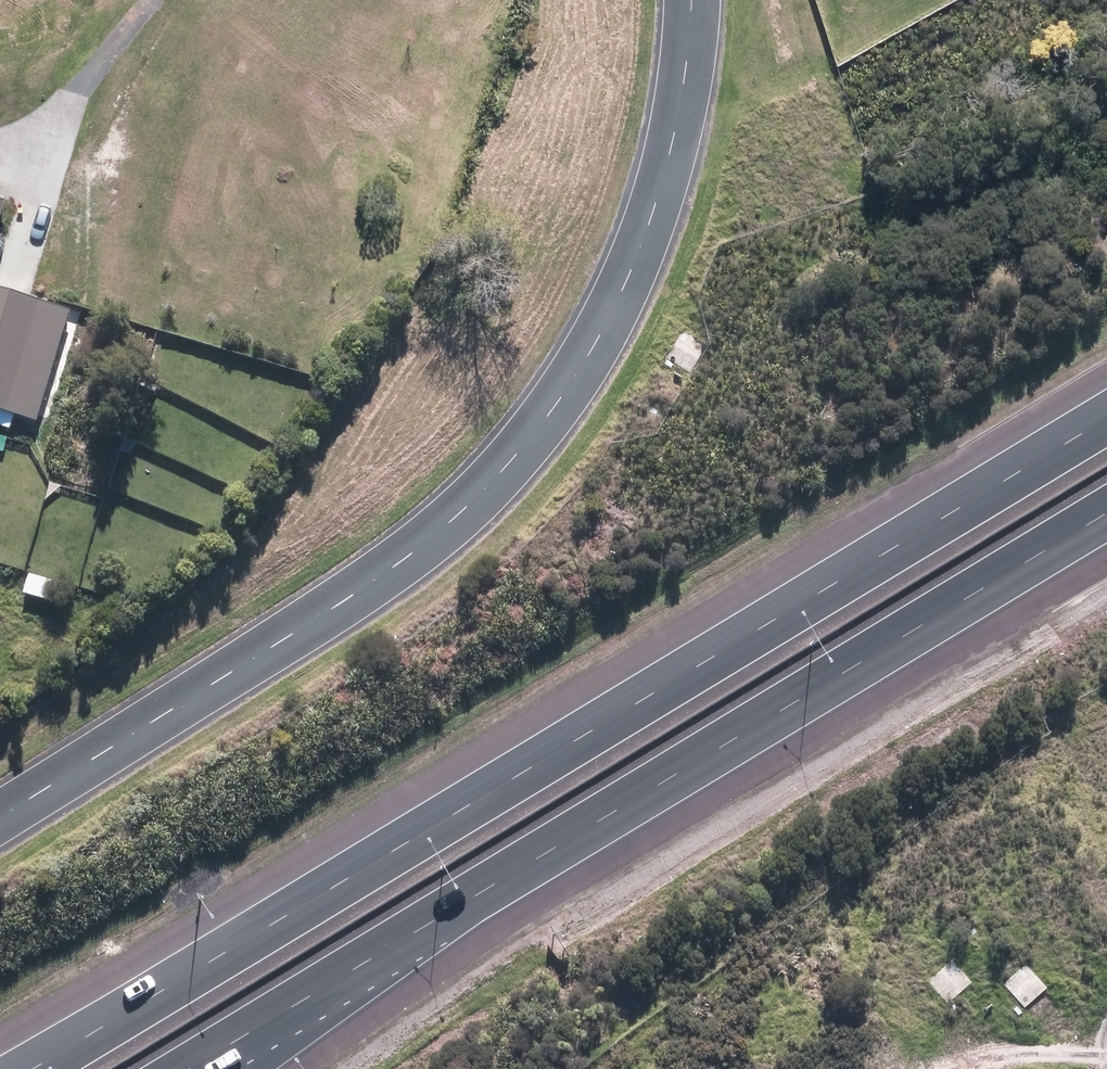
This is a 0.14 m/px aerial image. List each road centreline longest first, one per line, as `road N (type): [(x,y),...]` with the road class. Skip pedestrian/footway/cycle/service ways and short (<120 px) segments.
road 1 (motorway): [(3,1068),(1106,400)]
road 2 (residential): [(682,0),(669,149),(591,350),(479,504),(0,796)]
road 3 (motorway): [(1106,503),(272,1026)]
road 4 (track): [(29,251),(68,99),(154,0)]

